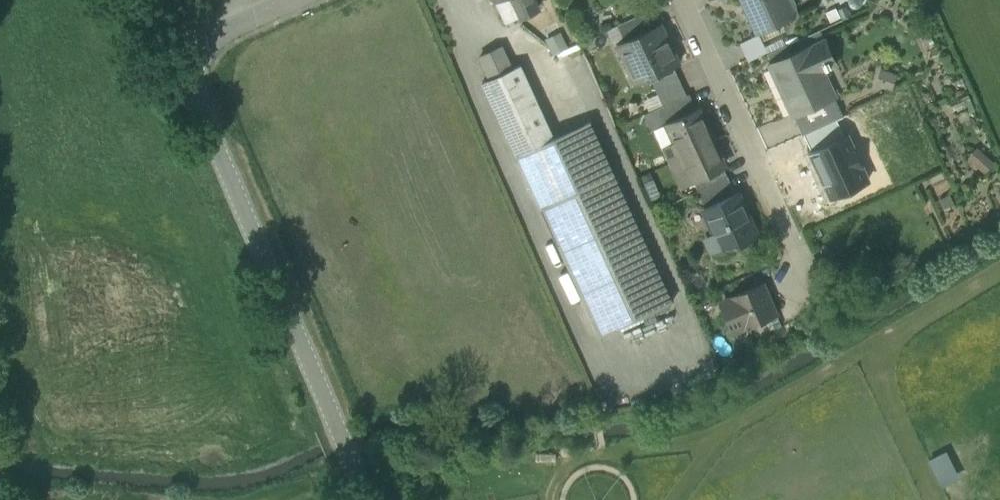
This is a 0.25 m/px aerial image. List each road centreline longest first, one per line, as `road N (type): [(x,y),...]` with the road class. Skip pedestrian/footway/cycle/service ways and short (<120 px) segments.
road 1 (residential): [(365,499),(170,53)]
road 2 (residential): [(681,0),(780,215)]

